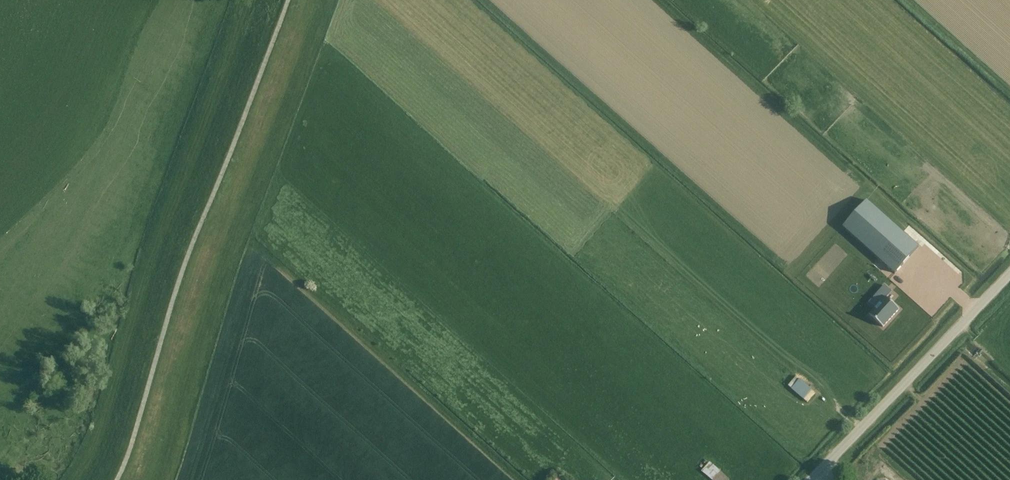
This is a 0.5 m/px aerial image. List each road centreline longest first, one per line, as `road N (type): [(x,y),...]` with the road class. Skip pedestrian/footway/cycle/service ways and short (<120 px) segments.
road 1 (unclassified): [(812,479),(1009,273)]

